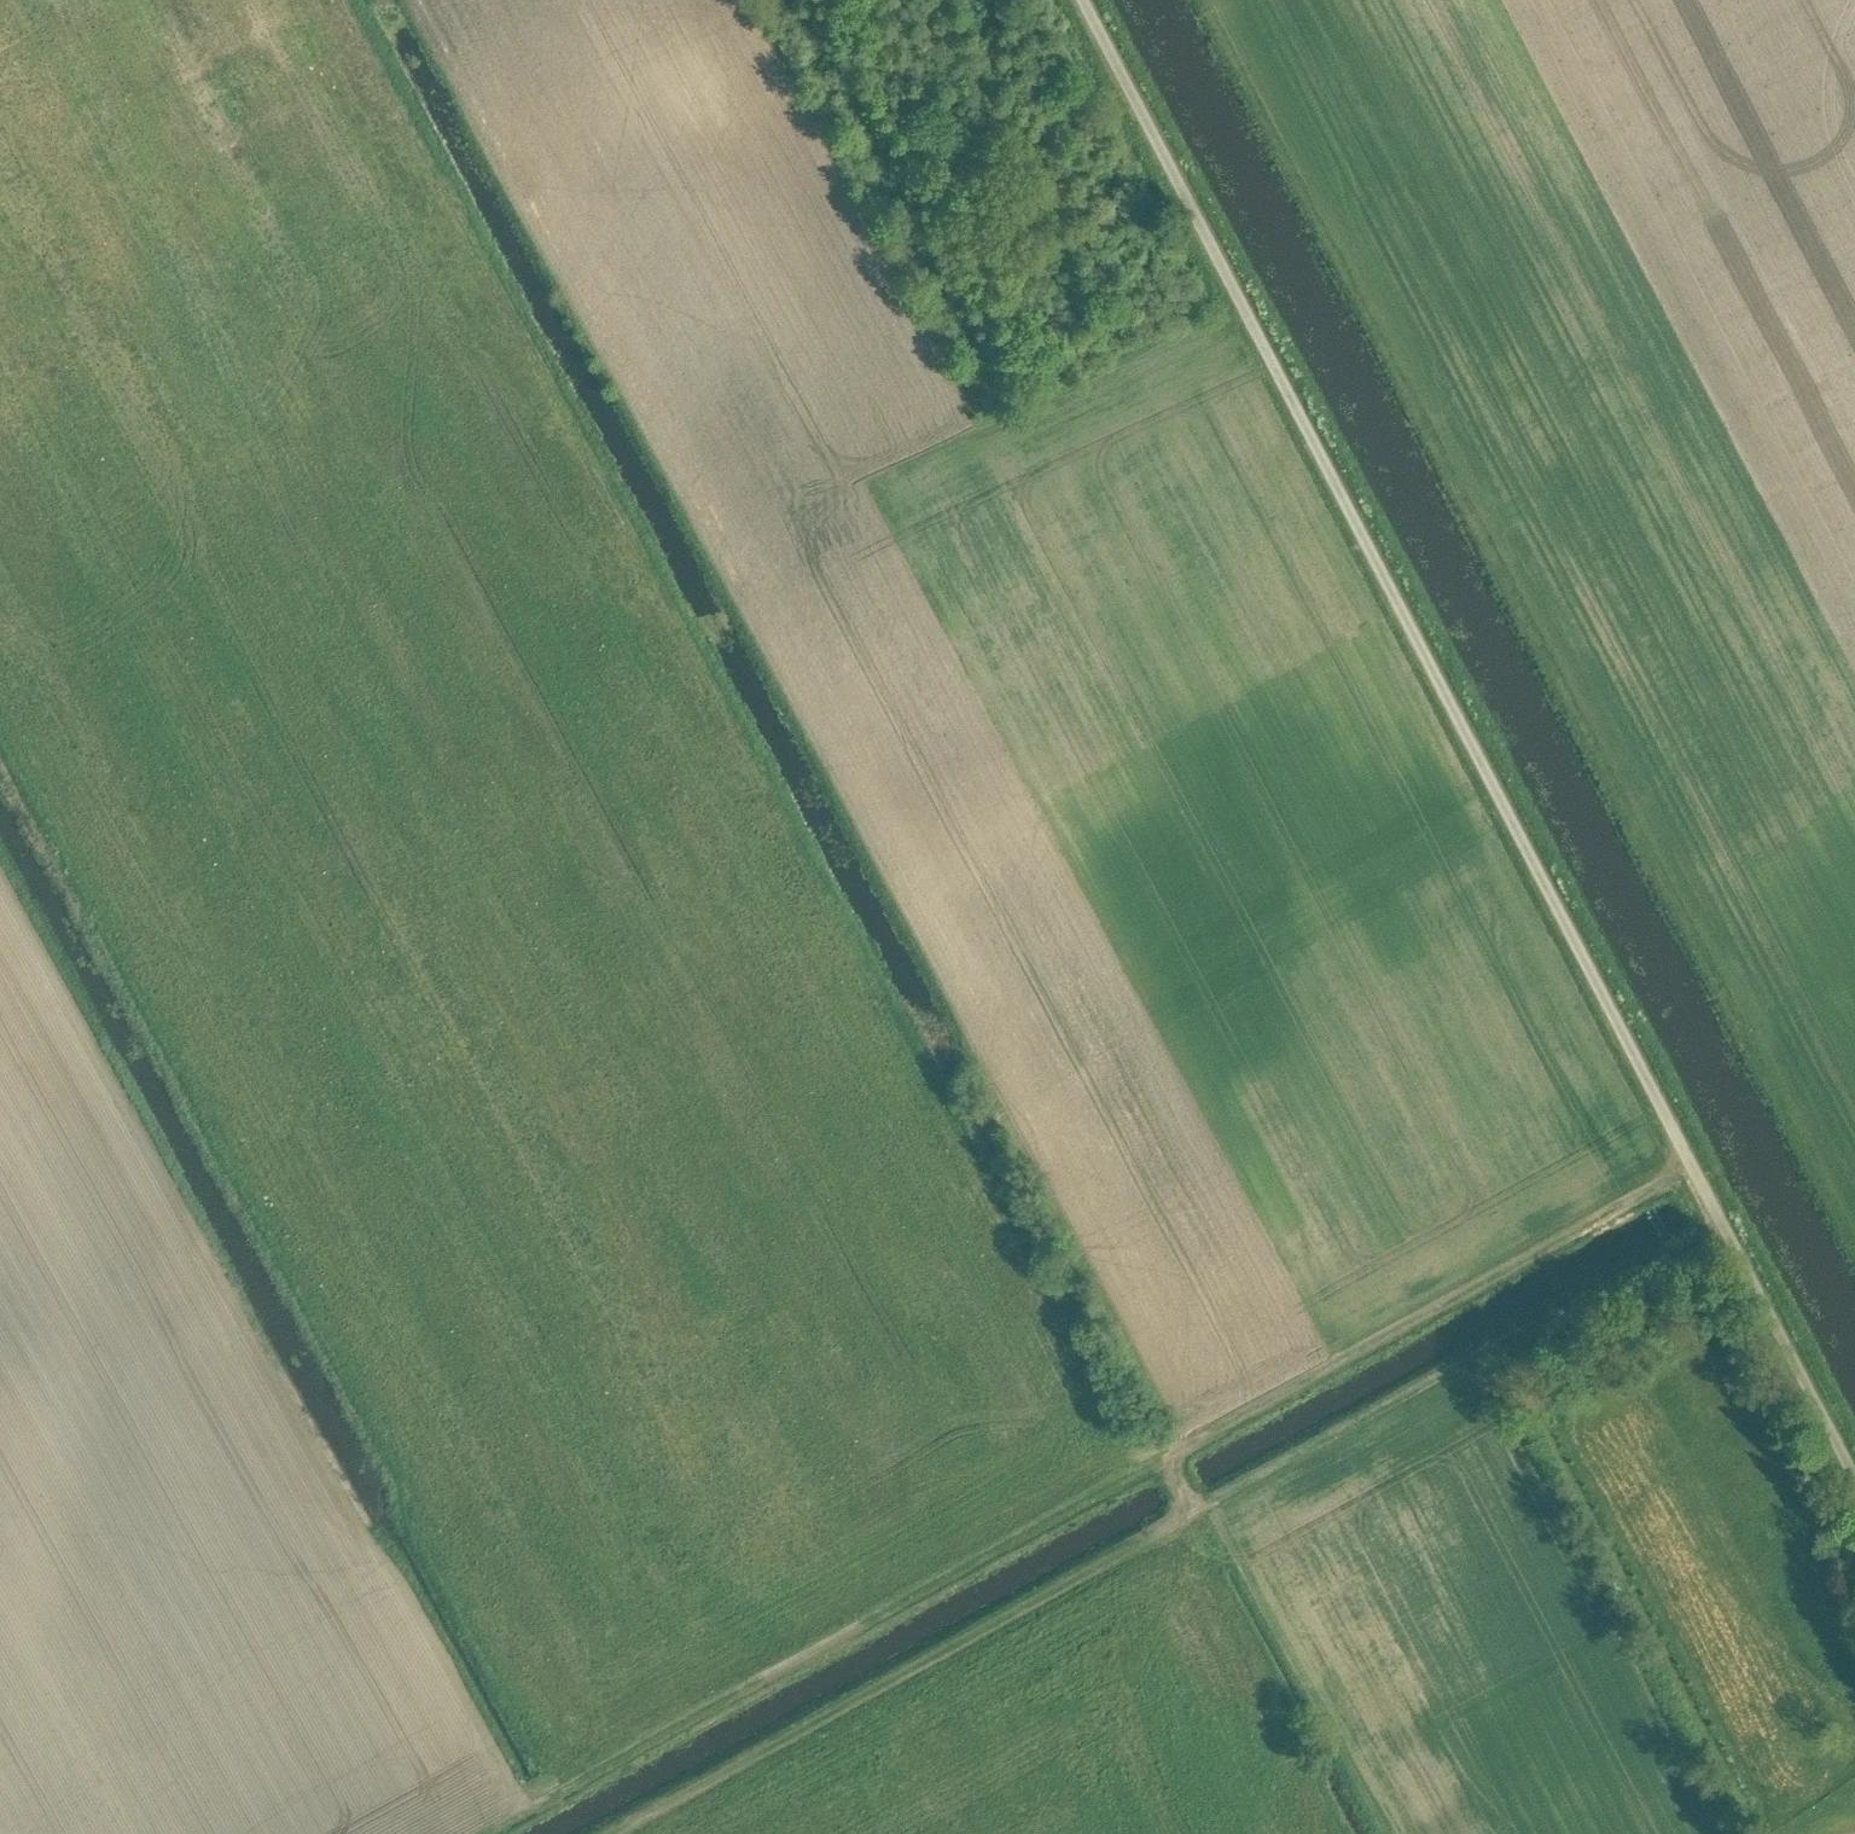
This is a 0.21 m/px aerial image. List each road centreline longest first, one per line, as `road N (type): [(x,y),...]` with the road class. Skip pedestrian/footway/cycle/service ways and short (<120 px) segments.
road 1 (unclassified): [(1854,1480),(1083,0)]

